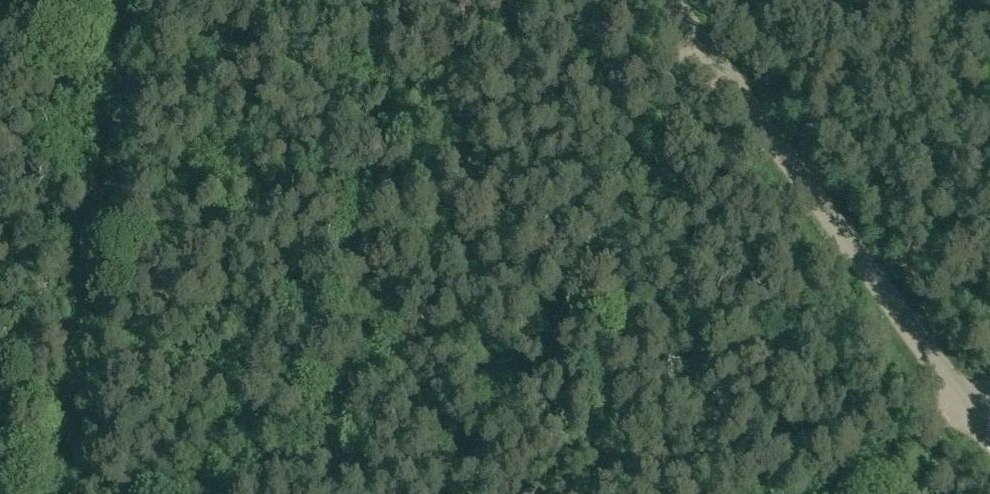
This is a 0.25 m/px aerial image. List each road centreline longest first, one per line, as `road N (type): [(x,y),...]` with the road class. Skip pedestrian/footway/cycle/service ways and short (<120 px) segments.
road 1 (unclassified): [(989,439),(661,0)]

